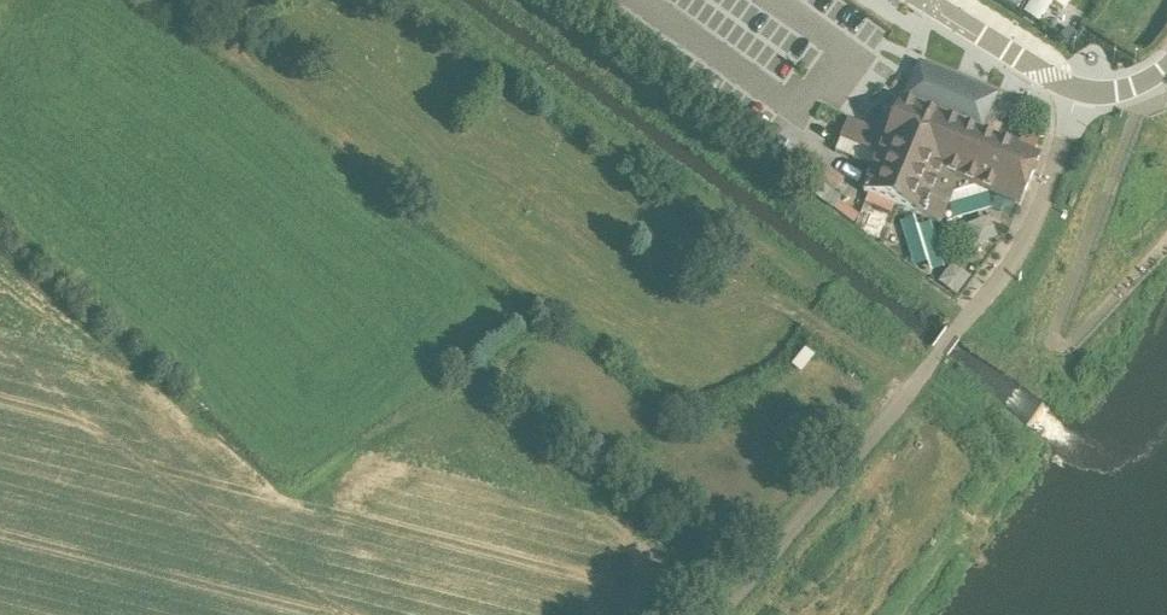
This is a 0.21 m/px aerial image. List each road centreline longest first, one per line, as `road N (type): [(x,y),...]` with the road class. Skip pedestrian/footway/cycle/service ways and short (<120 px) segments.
road 1 (unclassified): [(1066,98),(1064,140),(1032,241),(1007,279),(719,614)]
road 2 (track): [(509,0),(962,329)]
road 3 (unclassified): [(934,14),(1066,98)]

